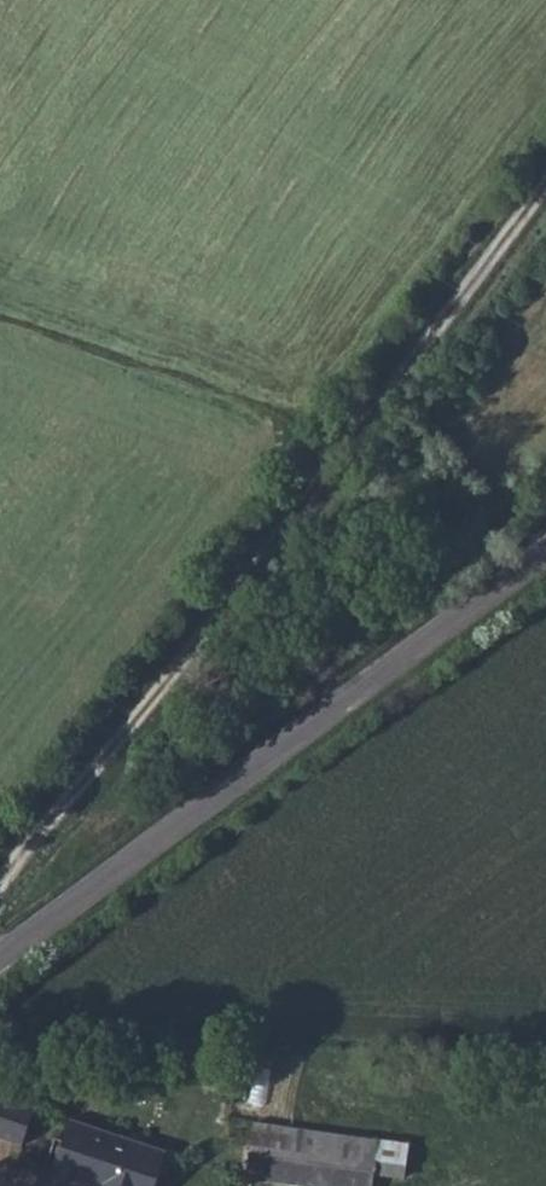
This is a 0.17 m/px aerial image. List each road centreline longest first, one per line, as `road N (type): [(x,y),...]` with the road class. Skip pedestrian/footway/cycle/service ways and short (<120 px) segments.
road 1 (track): [(545,181),(302,506),(0,882)]
road 2 (unclassified): [(0,945),(545,547)]

